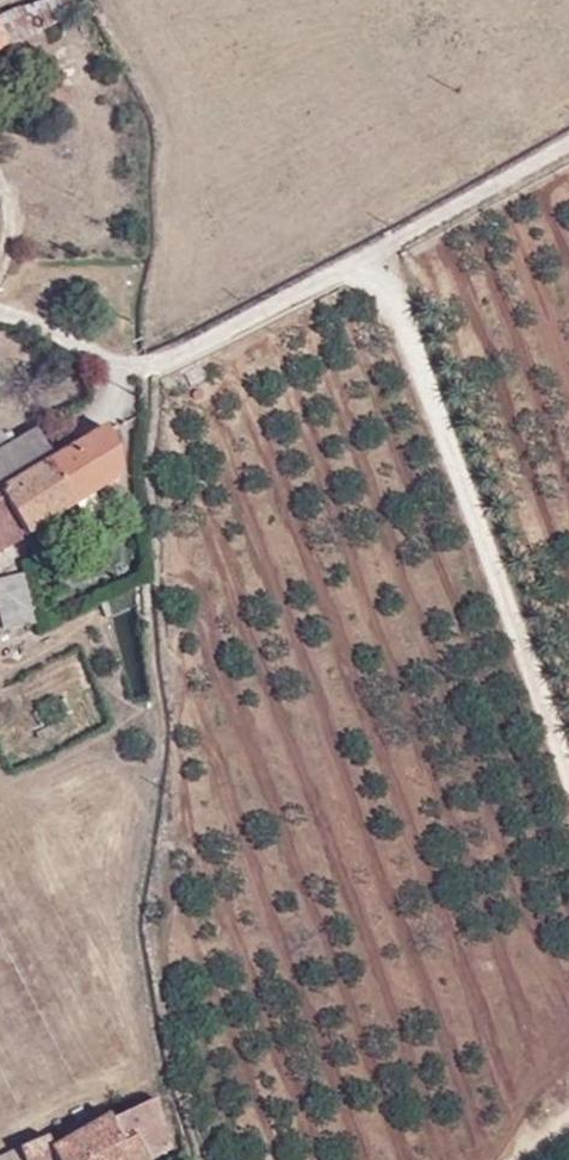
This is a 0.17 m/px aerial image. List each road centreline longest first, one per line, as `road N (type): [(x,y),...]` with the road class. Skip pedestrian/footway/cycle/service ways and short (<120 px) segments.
road 1 (residential): [(0,319),(57,330),(132,367),(568,148)]

